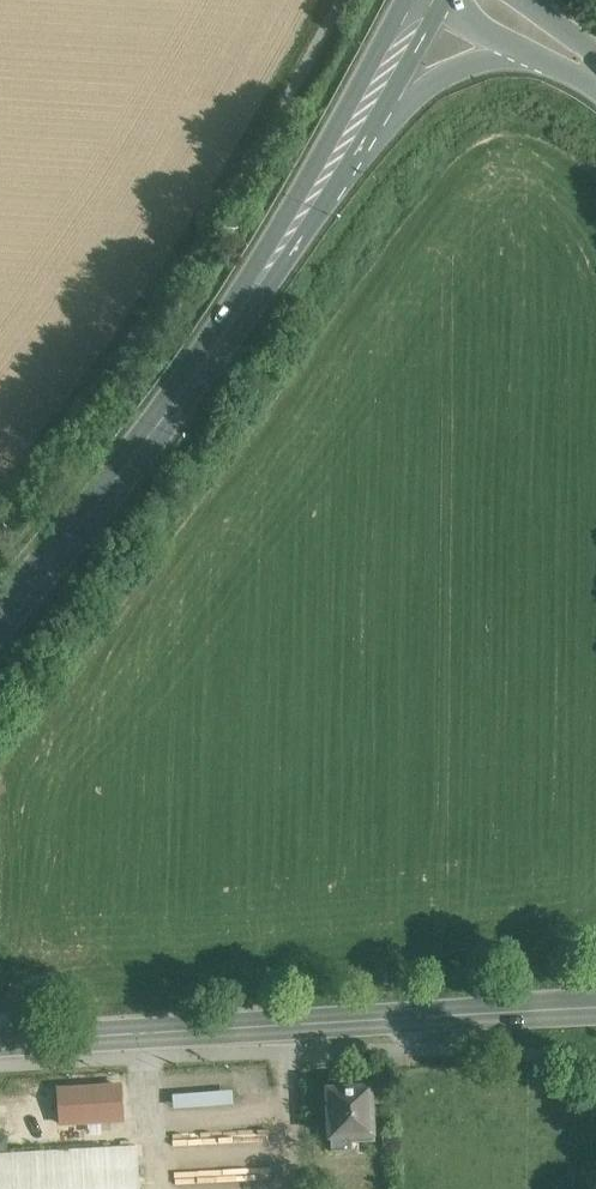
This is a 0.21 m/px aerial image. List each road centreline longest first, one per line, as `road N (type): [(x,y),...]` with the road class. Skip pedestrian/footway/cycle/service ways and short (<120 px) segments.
road 1 (tertiary): [(0,1036),(595,1005)]
road 2 (primary): [(346,144),(245,308),(0,620)]
road 3 (primary): [(346,144),(424,89),(481,63),(546,56),(595,76)]
road 4 (primary): [(421,0),(346,144)]

